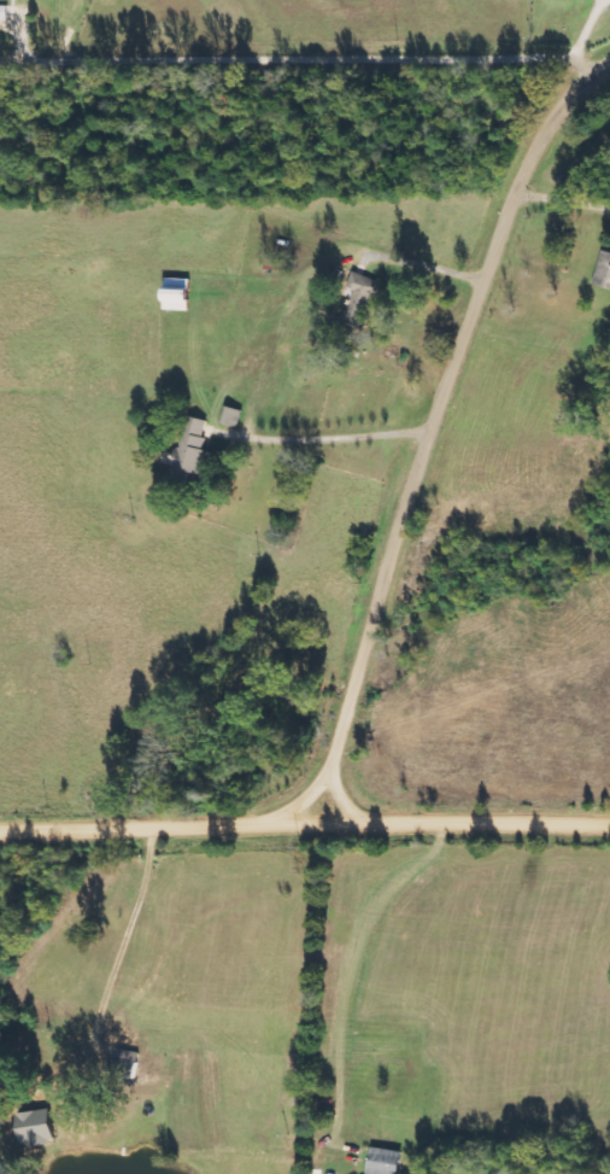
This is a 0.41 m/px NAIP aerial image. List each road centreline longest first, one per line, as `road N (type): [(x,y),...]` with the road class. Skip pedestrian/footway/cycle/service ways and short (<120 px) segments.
road 1 (residential): [(323,822),(441,419),(524,198),(568,119),(609,80)]
road 2 (residential): [(0,830),(609,825)]
road 3 (residential): [(354,705),(222,824)]

